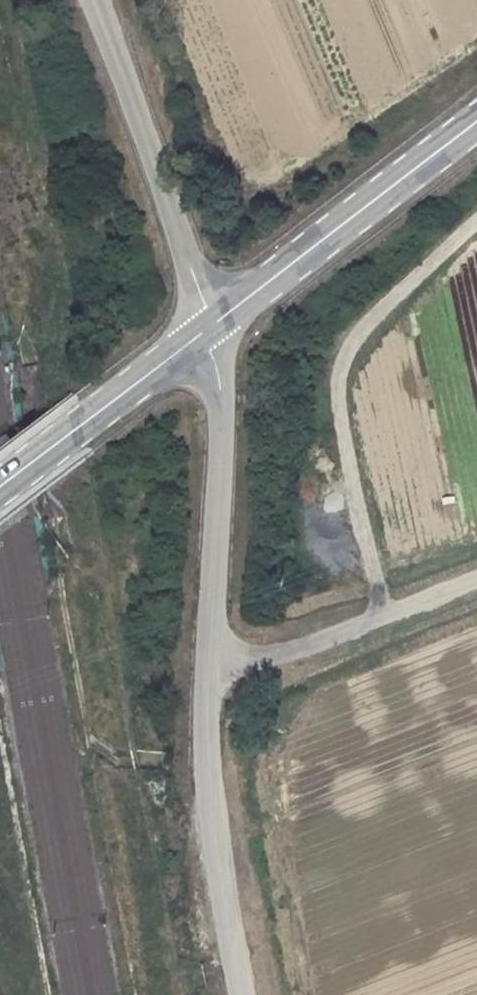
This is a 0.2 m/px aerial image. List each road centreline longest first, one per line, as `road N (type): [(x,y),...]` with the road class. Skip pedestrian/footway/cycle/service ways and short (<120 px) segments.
road 1 (unclassified): [(244,994),(213,820),(206,725),(227,488),(211,326)]
road 2 (unclassified): [(211,326),(103,0)]
road 3 (secondary): [(476,125),(211,326)]
road 4 (track): [(210,660),(285,664),(476,591)]
road 5 (secondary): [(211,326),(0,488)]

